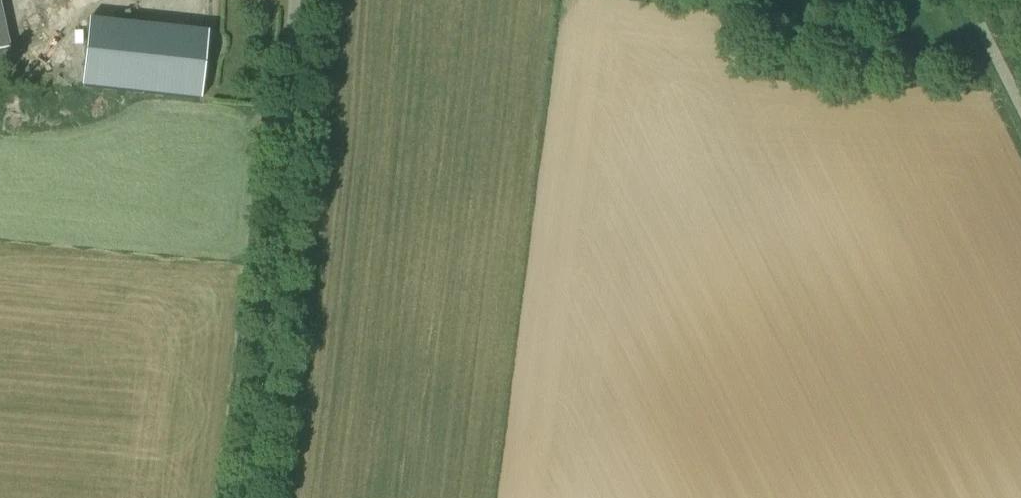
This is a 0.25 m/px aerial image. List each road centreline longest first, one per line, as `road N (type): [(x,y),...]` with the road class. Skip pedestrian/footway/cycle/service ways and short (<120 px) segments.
road 1 (tertiary): [(252,497),(298,0)]

